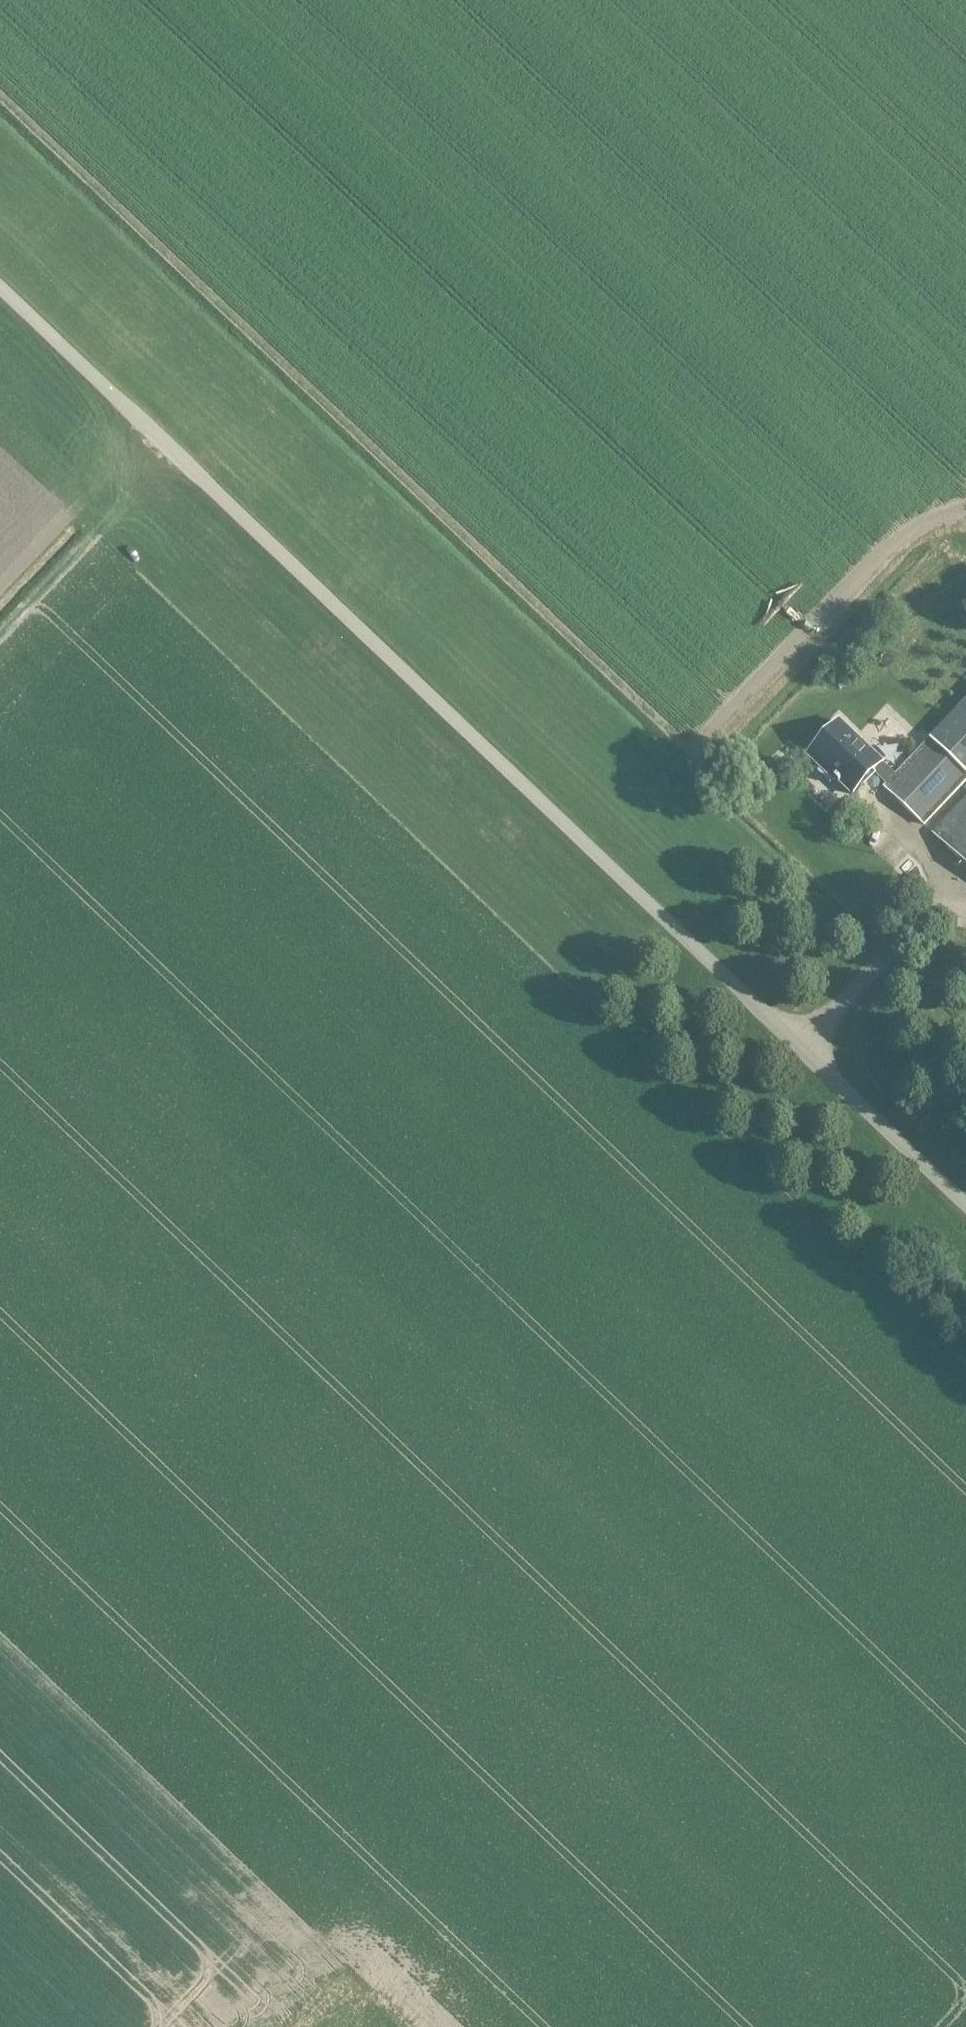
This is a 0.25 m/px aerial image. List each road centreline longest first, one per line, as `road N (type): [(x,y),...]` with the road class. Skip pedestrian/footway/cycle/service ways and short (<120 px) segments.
road 1 (tertiary): [(965,1207),(0,291)]

